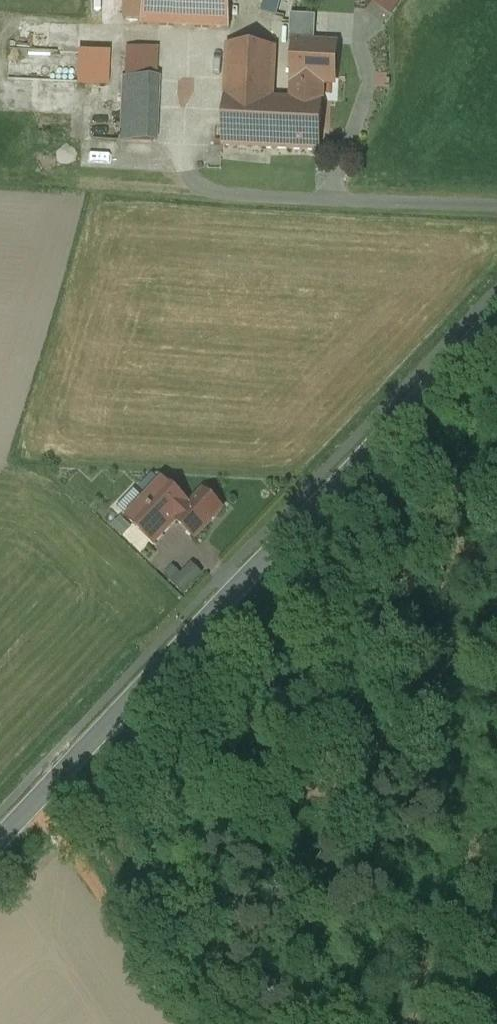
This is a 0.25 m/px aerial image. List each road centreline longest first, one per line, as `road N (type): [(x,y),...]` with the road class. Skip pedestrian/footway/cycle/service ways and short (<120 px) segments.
road 1 (unclassified): [(0,842),(496,316)]
road 2 (track): [(33,808),(190,1023)]

